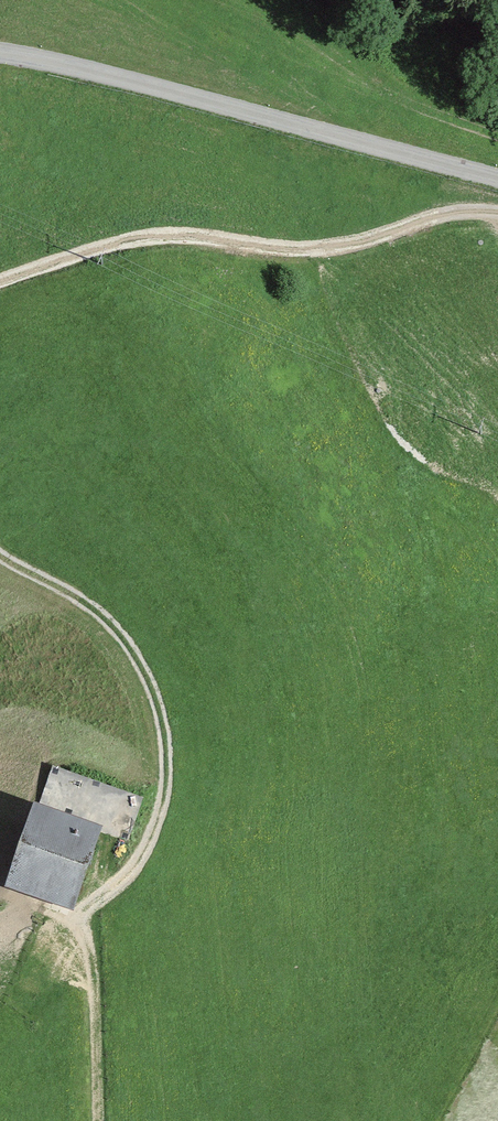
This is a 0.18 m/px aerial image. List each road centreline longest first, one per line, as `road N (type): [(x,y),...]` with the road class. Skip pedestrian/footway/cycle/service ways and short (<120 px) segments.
road 1 (residential): [(0,52),(96,69),(497,178)]
road 2 (track): [(0,288),(179,235),(314,249),(454,218),(497,219)]
road 3 (track): [(136,879),(177,785),(152,667),(98,612),(0,553)]
road 4 (track): [(136,879),(90,931),(98,1120)]

